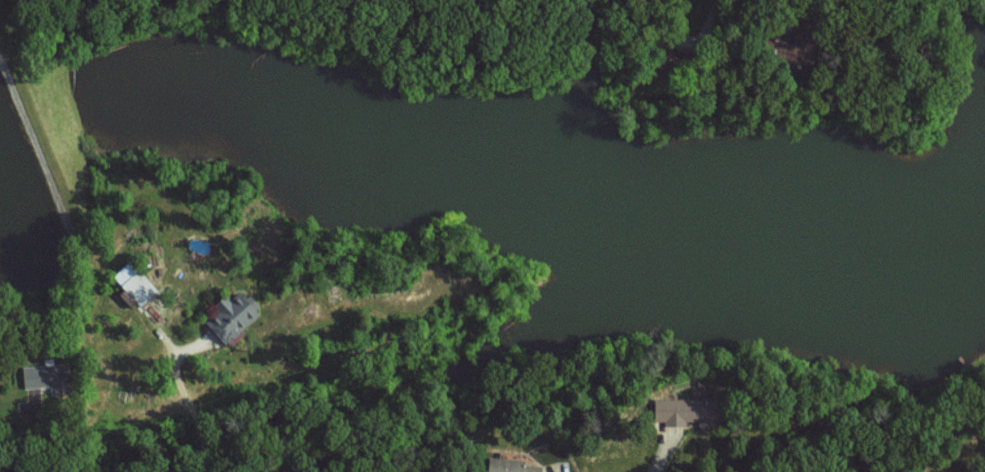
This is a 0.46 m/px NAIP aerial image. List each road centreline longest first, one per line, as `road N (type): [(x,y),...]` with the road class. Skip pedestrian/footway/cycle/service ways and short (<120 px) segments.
road 1 (residential): [(201,471),(171,349)]

